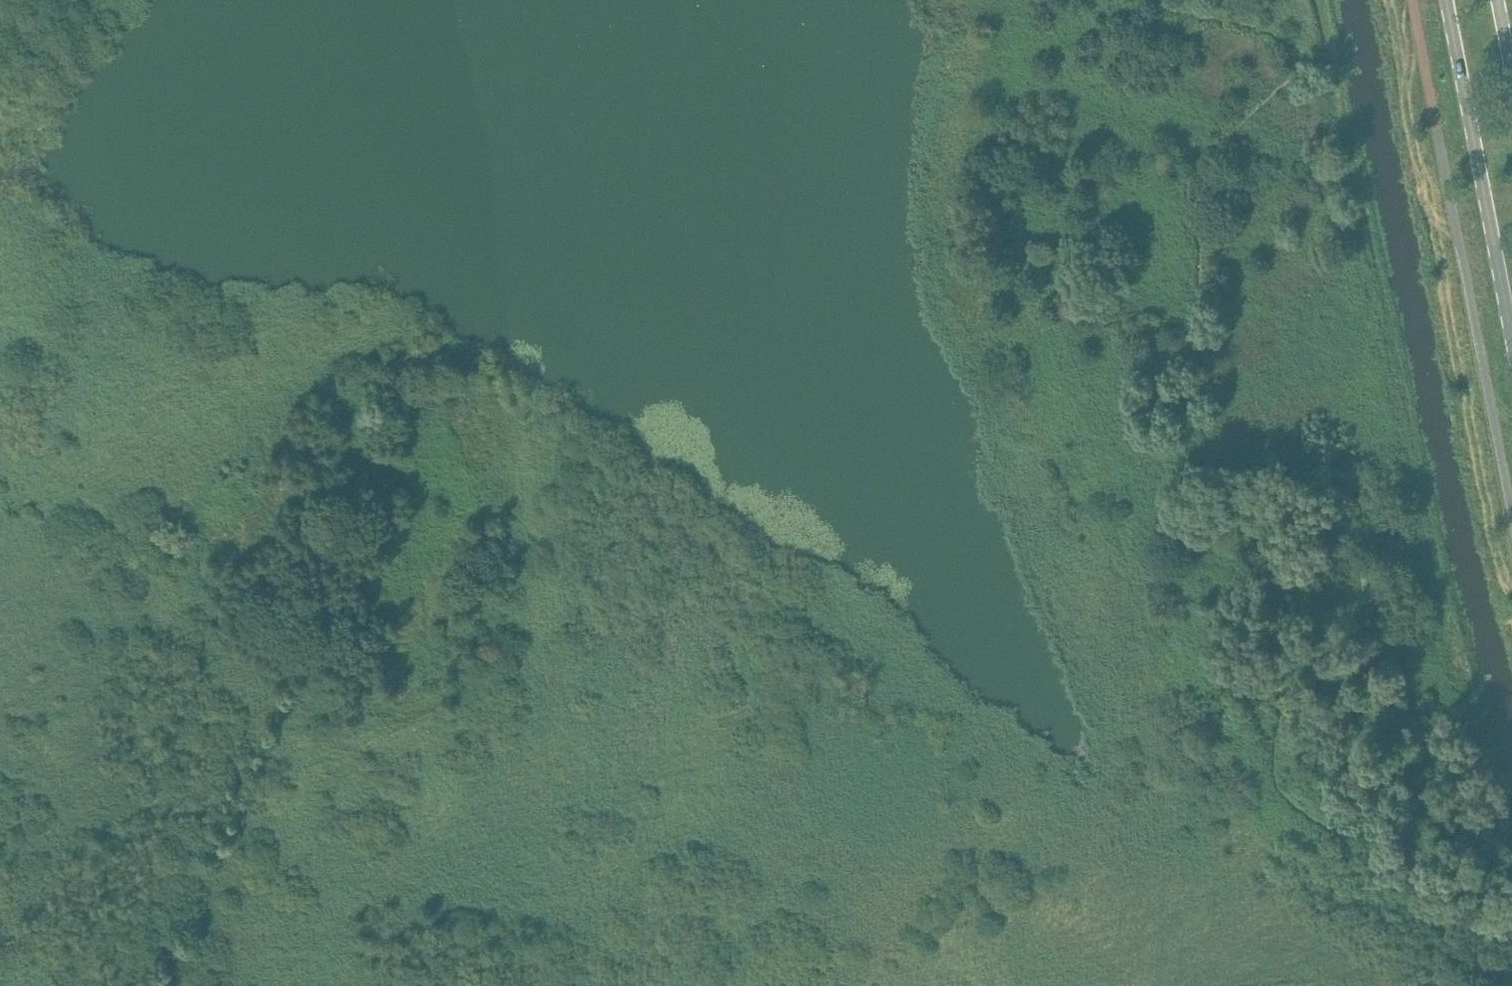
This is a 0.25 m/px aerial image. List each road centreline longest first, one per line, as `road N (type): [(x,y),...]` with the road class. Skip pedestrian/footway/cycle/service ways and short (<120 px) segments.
road 1 (tertiary): [(1447,0),(1511,334)]

